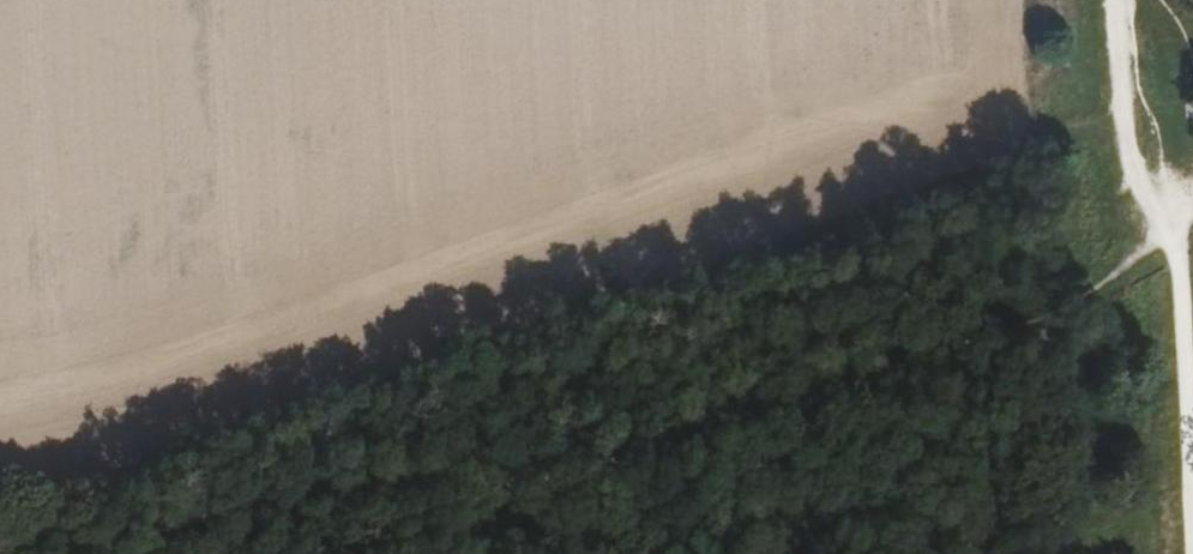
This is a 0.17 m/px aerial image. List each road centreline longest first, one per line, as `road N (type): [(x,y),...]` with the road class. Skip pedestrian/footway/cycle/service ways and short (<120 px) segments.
road 1 (track): [(1127,156),(0,476)]
road 2 (track): [(1127,156),(1178,241),(1192,544)]
road 3 (track): [(1127,156),(1120,0)]

